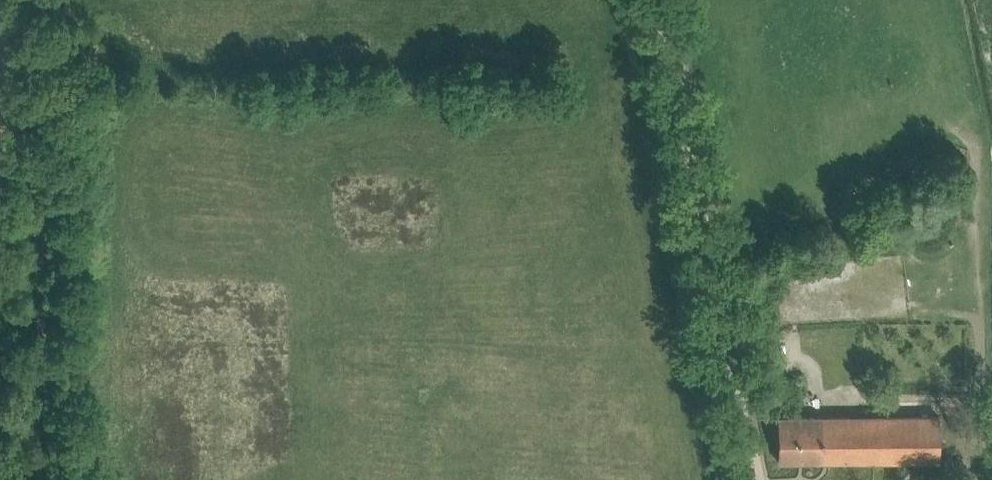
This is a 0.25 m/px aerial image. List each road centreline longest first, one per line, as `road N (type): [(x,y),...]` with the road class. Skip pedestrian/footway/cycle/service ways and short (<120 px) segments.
road 1 (track): [(640,0),(734,479)]
road 2 (track): [(41,0),(46,479)]

